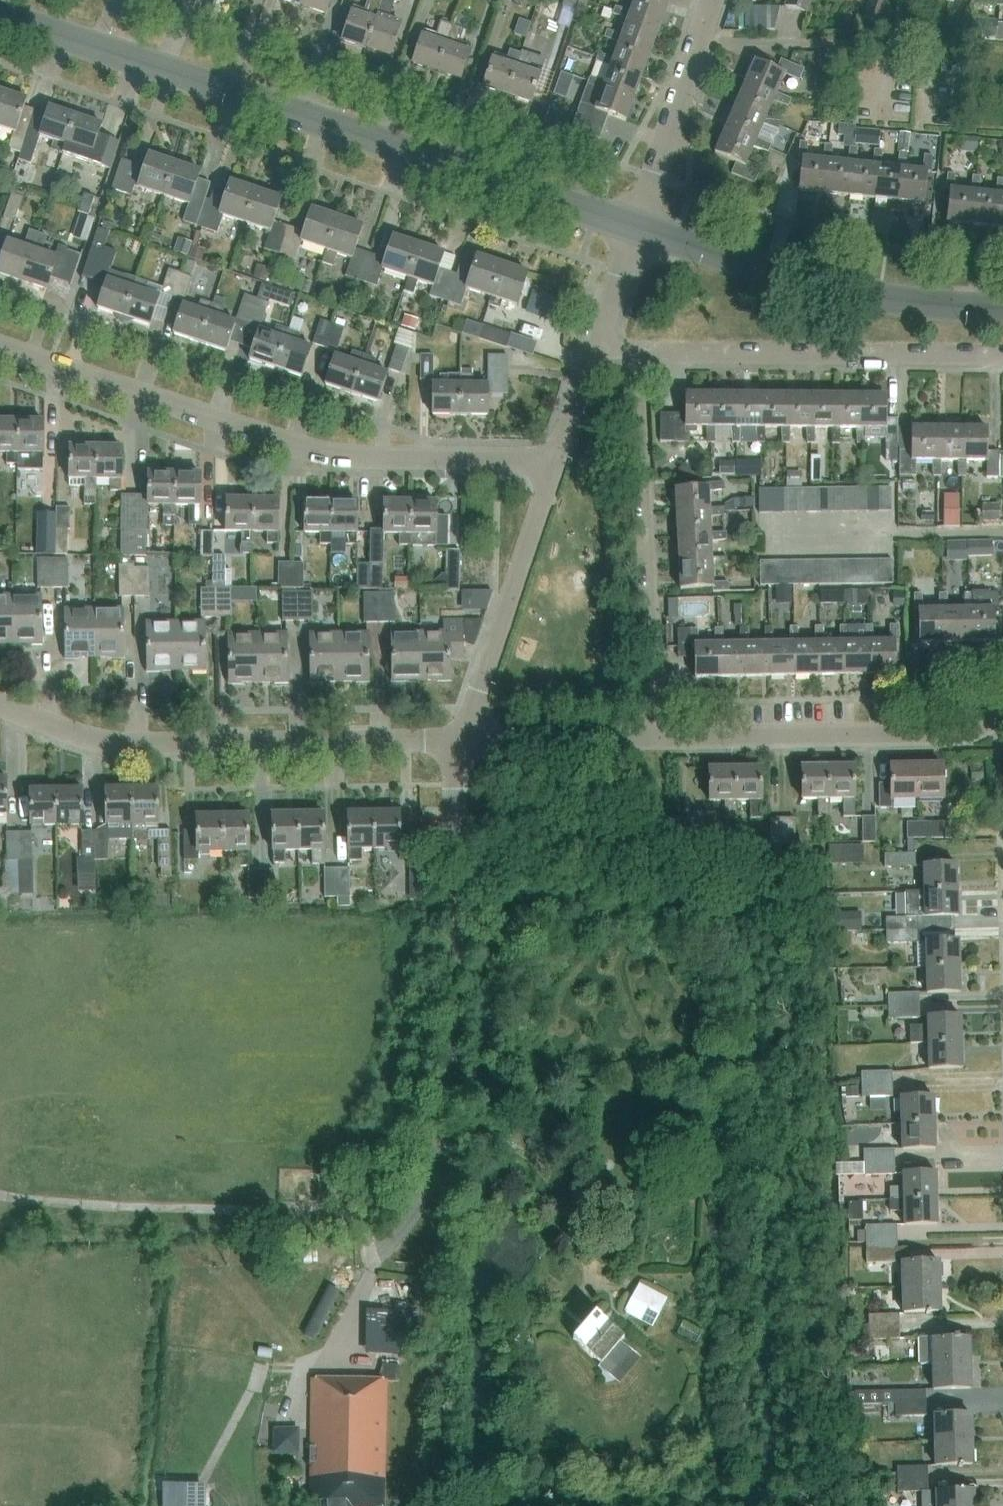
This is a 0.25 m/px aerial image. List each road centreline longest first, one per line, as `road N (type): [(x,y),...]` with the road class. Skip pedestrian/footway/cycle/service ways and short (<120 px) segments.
road 1 (tertiary): [(0,22),(633,227)]
road 2 (residential): [(559,457),(320,452),(0,349)]
road 3 (residential): [(464,741),(126,747),(80,738),(0,704)]
road 4 (residential): [(441,1171),(464,741)]
road 5 (residential): [(661,740),(640,360)]
road 6 (tertiary): [(633,227),(867,296),(1002,309)]
road 7 (residential): [(1002,360),(640,360)]
road 8 (residential): [(1002,718),(975,733),(661,740)]
road 9 (residential): [(464,741),(559,457)]
road 10 (residential): [(633,227),(711,0)]
road 11 (residential): [(661,740),(464,741)]
road 12 (residential): [(593,358),(633,227)]

